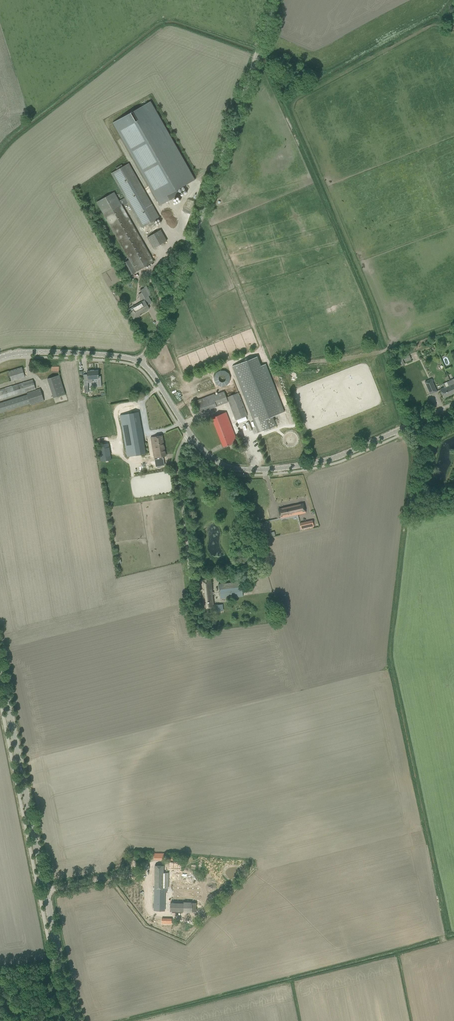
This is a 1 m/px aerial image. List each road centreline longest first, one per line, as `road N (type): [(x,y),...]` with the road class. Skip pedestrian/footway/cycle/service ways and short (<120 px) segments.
road 1 (unclassified): [(140,361),(179,275),(276,0)]
road 2 (tertiary): [(78,1020),(0,671)]
road 3 (unclassified): [(453,406),(329,460),(287,468),(232,467),(189,436)]
road 4 (unclassified): [(197,622),(177,469),(189,436)]
road 5 (unclassified): [(140,361),(54,352),(0,358)]

